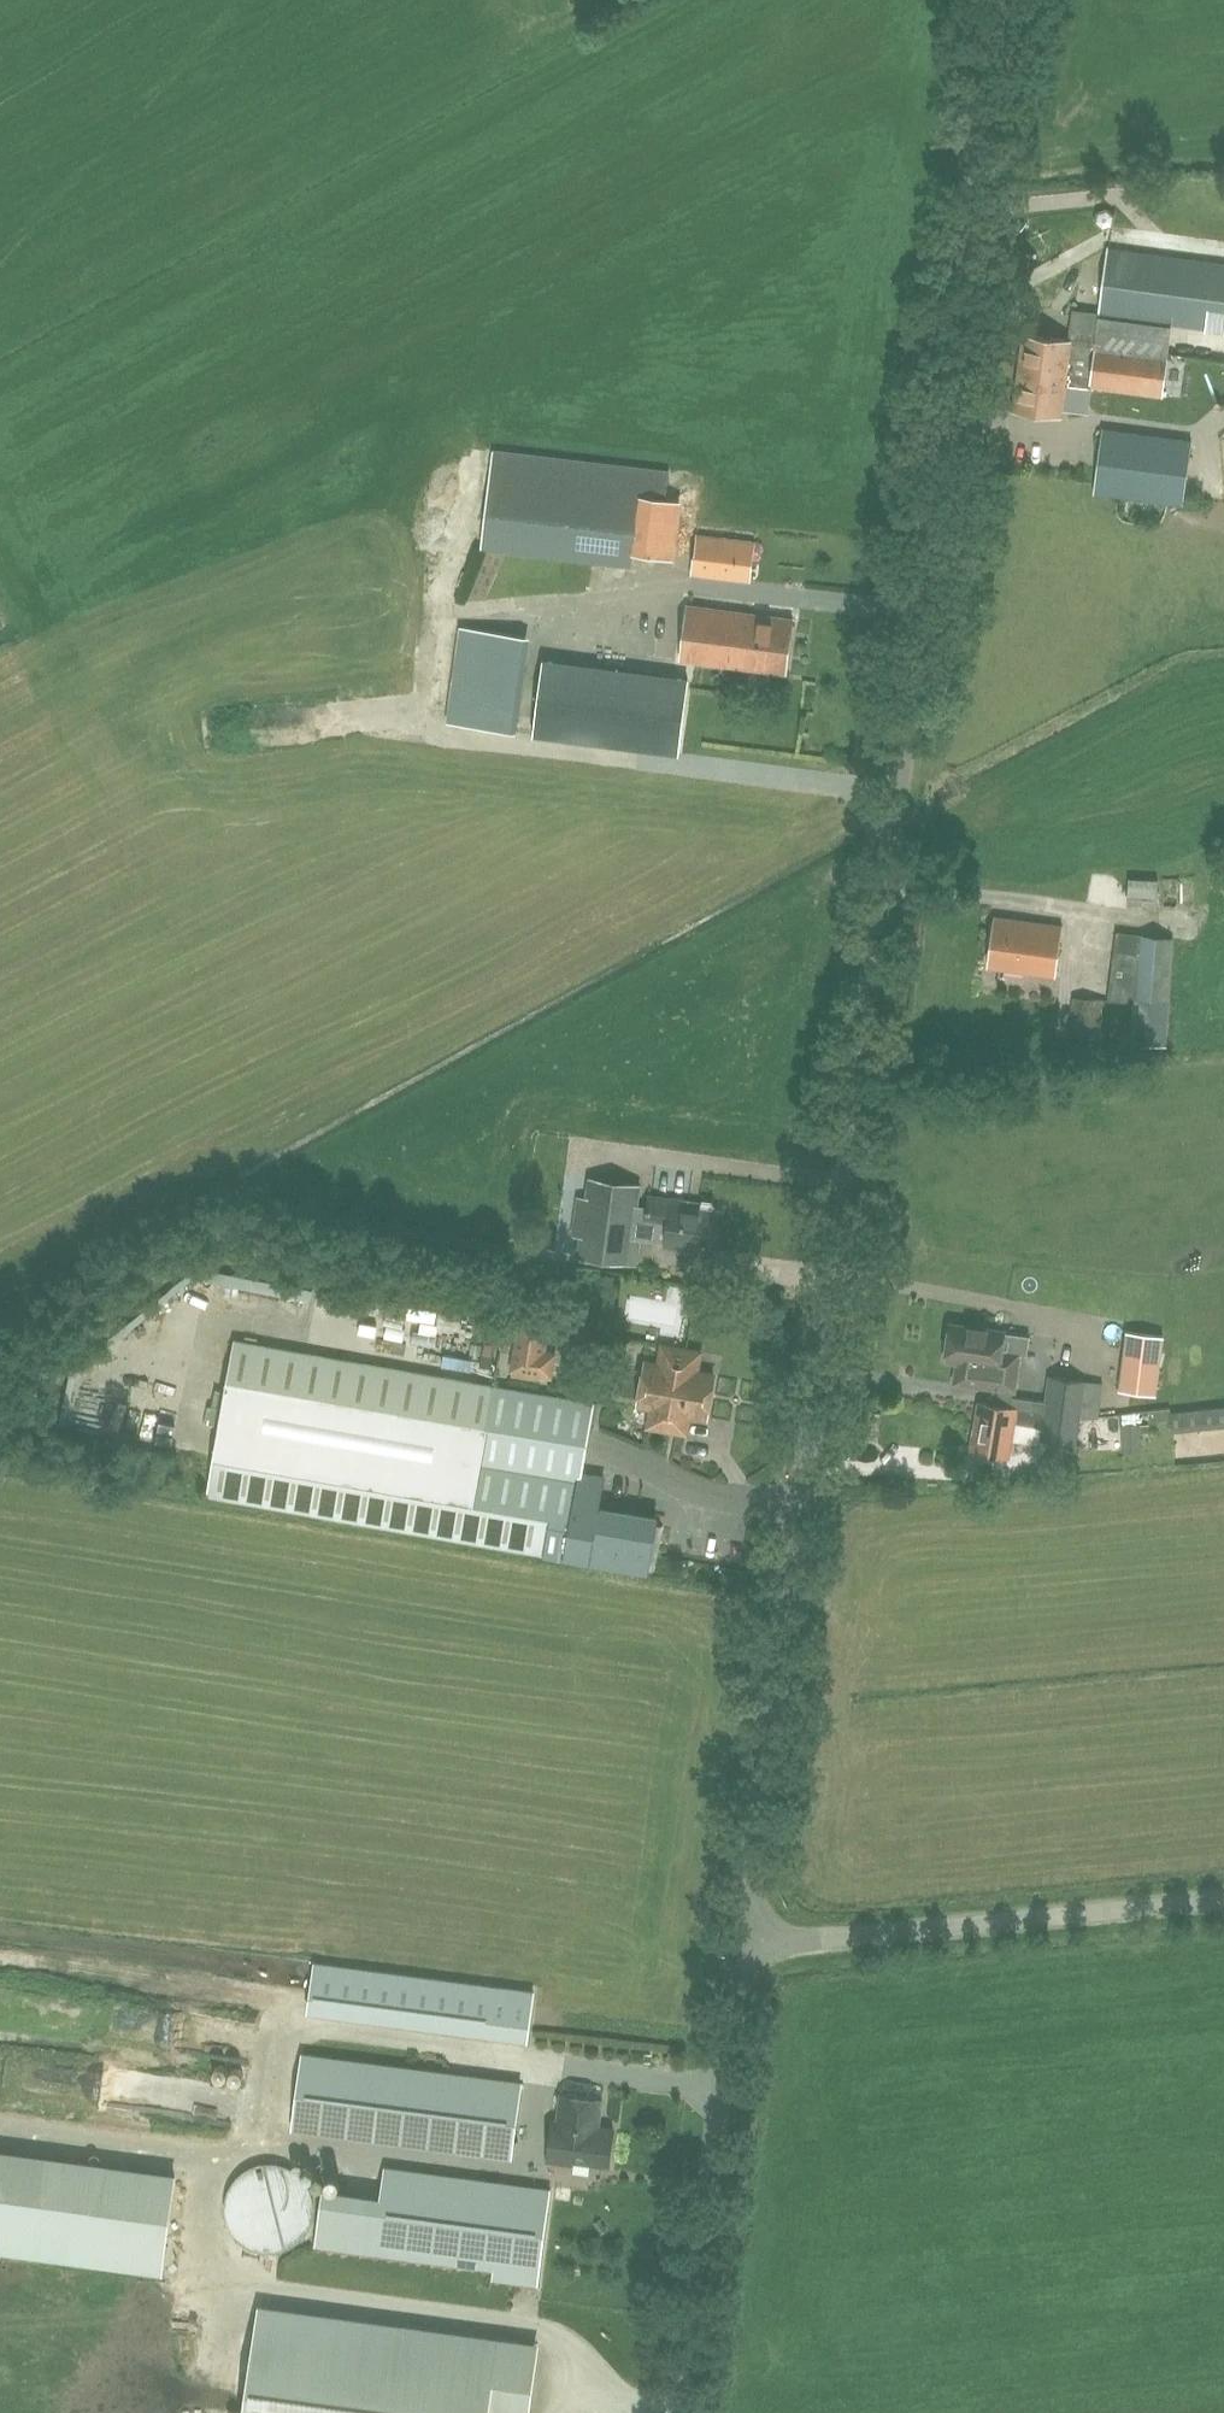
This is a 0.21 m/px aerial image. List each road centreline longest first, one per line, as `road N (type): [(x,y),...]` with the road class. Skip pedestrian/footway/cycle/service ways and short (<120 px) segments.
road 1 (unclassified): [(752,1949),(1009,0)]
road 2 (unclassified): [(752,1949),(1223,1900)]
road 3 (unclassified): [(687,2412),(752,1949)]

